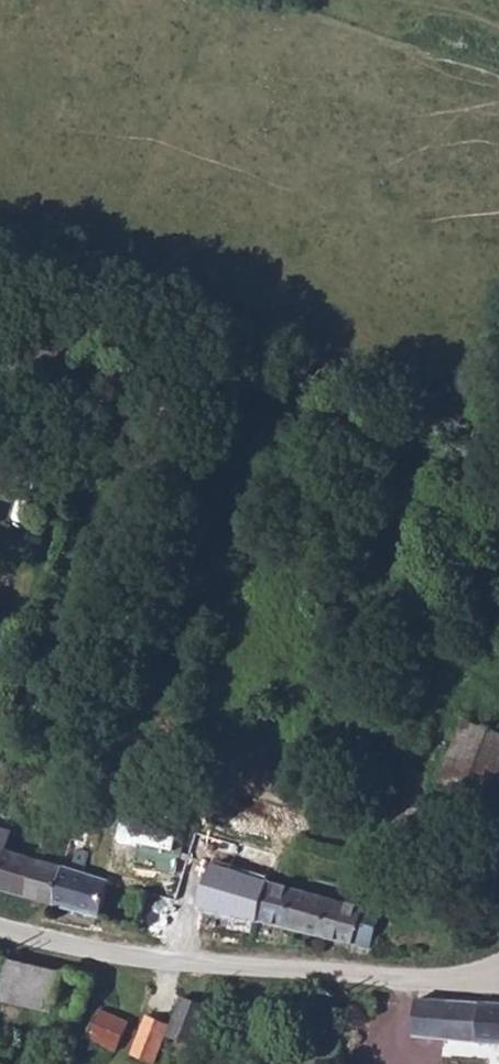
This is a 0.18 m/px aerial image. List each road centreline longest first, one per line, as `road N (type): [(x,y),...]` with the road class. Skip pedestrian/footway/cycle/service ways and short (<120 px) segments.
road 1 (unclassified): [(0,926),(97,954),(245,973),(458,979),(498,967)]

